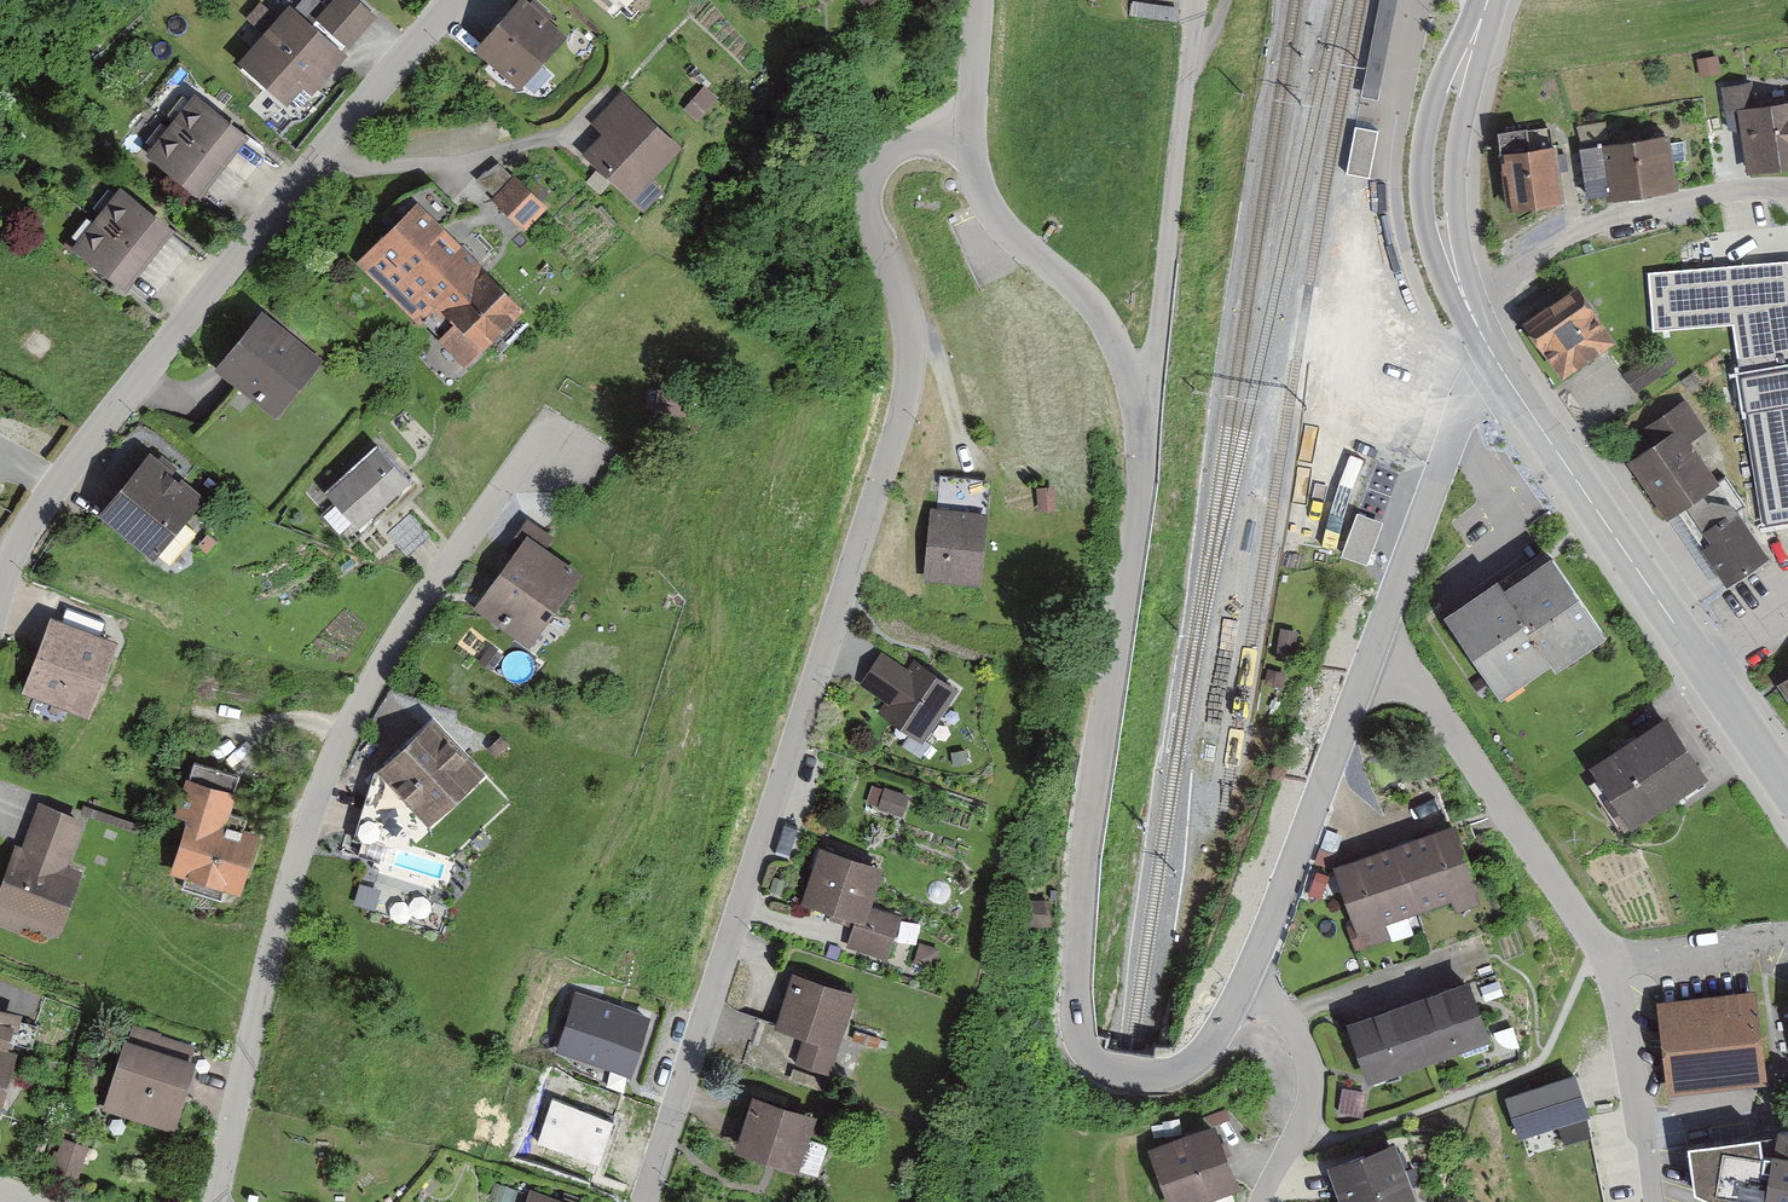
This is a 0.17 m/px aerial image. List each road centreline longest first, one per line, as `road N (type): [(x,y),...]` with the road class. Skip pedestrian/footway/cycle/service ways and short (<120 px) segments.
road 1 (residential): [(645,1201),(909,379),(901,309),(869,222),(870,186),(894,151),(965,131)]
road 2 (residential): [(1245,976),(1218,1032),(1183,1067),(1162,1074),(1109,1068),(1078,1037),(1073,986),(1142,472),(1138,411)]
road 3 (residential): [(561,433),(443,568),(356,723),(297,852),(236,1105),(232,1201)]
road 4 (residential): [(458,0),(46,490),(0,573)]
road 5 (tertiary): [(1501,368),(1787,794)]
road 6 (residential): [(1138,411),(1153,360),(1198,0)]
road 7 (residential): [(1372,649),(1424,700),(1609,961)]
road 8 (residential): [(1372,649),(1245,976)]
road 9 (residential): [(1469,311),(1558,245),(1624,211),(1755,189),(1787,193)]
road 10 (residential): [(1138,411),(1104,319),(1004,227),(975,183),(965,131)]
road 11 (residential): [(1501,368),(1461,409),(1372,649)]
road 12 (tertiary): [(1484,9),(1441,79),(1422,147),(1428,240),(1461,288)]
road 13 (tertiary): [(1461,288),(1459,145),(1484,9)]
road 14 (residential): [(1260,1201),(1314,1084),(1299,1035),(1245,976)]
road 15 (residential): [(1609,961),(1654,1201)]
road 16 (residential): [(1609,961),(1787,931)]
road 17 (residential): [(965,131),(973,0)]

